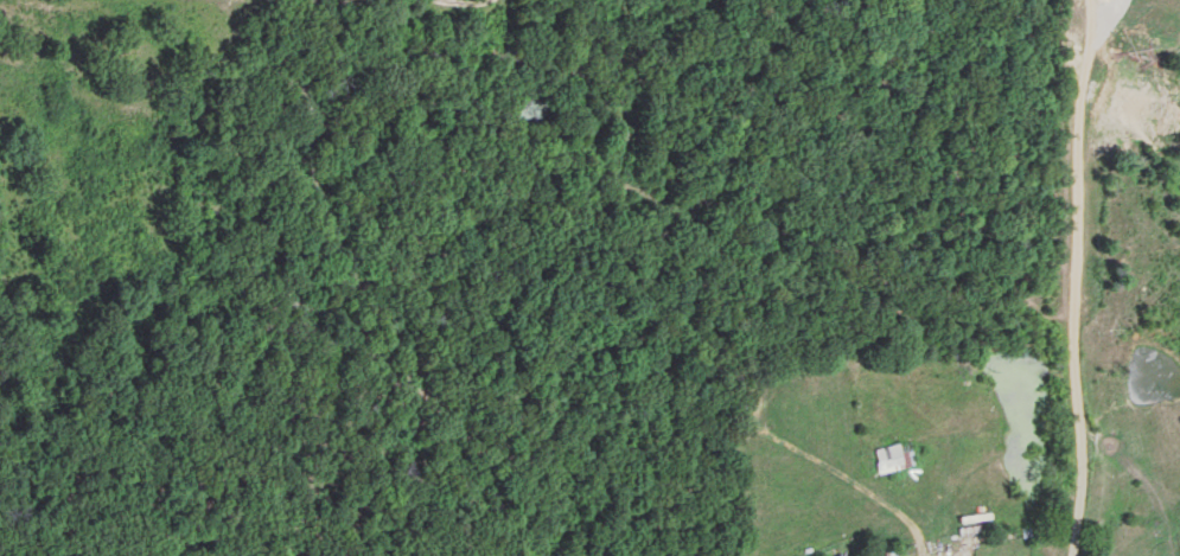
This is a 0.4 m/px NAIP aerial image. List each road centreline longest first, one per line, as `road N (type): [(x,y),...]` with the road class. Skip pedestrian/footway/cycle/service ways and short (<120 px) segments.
road 1 (residential): [(1066,555),(1076,467),(1072,124),(1089,0)]

